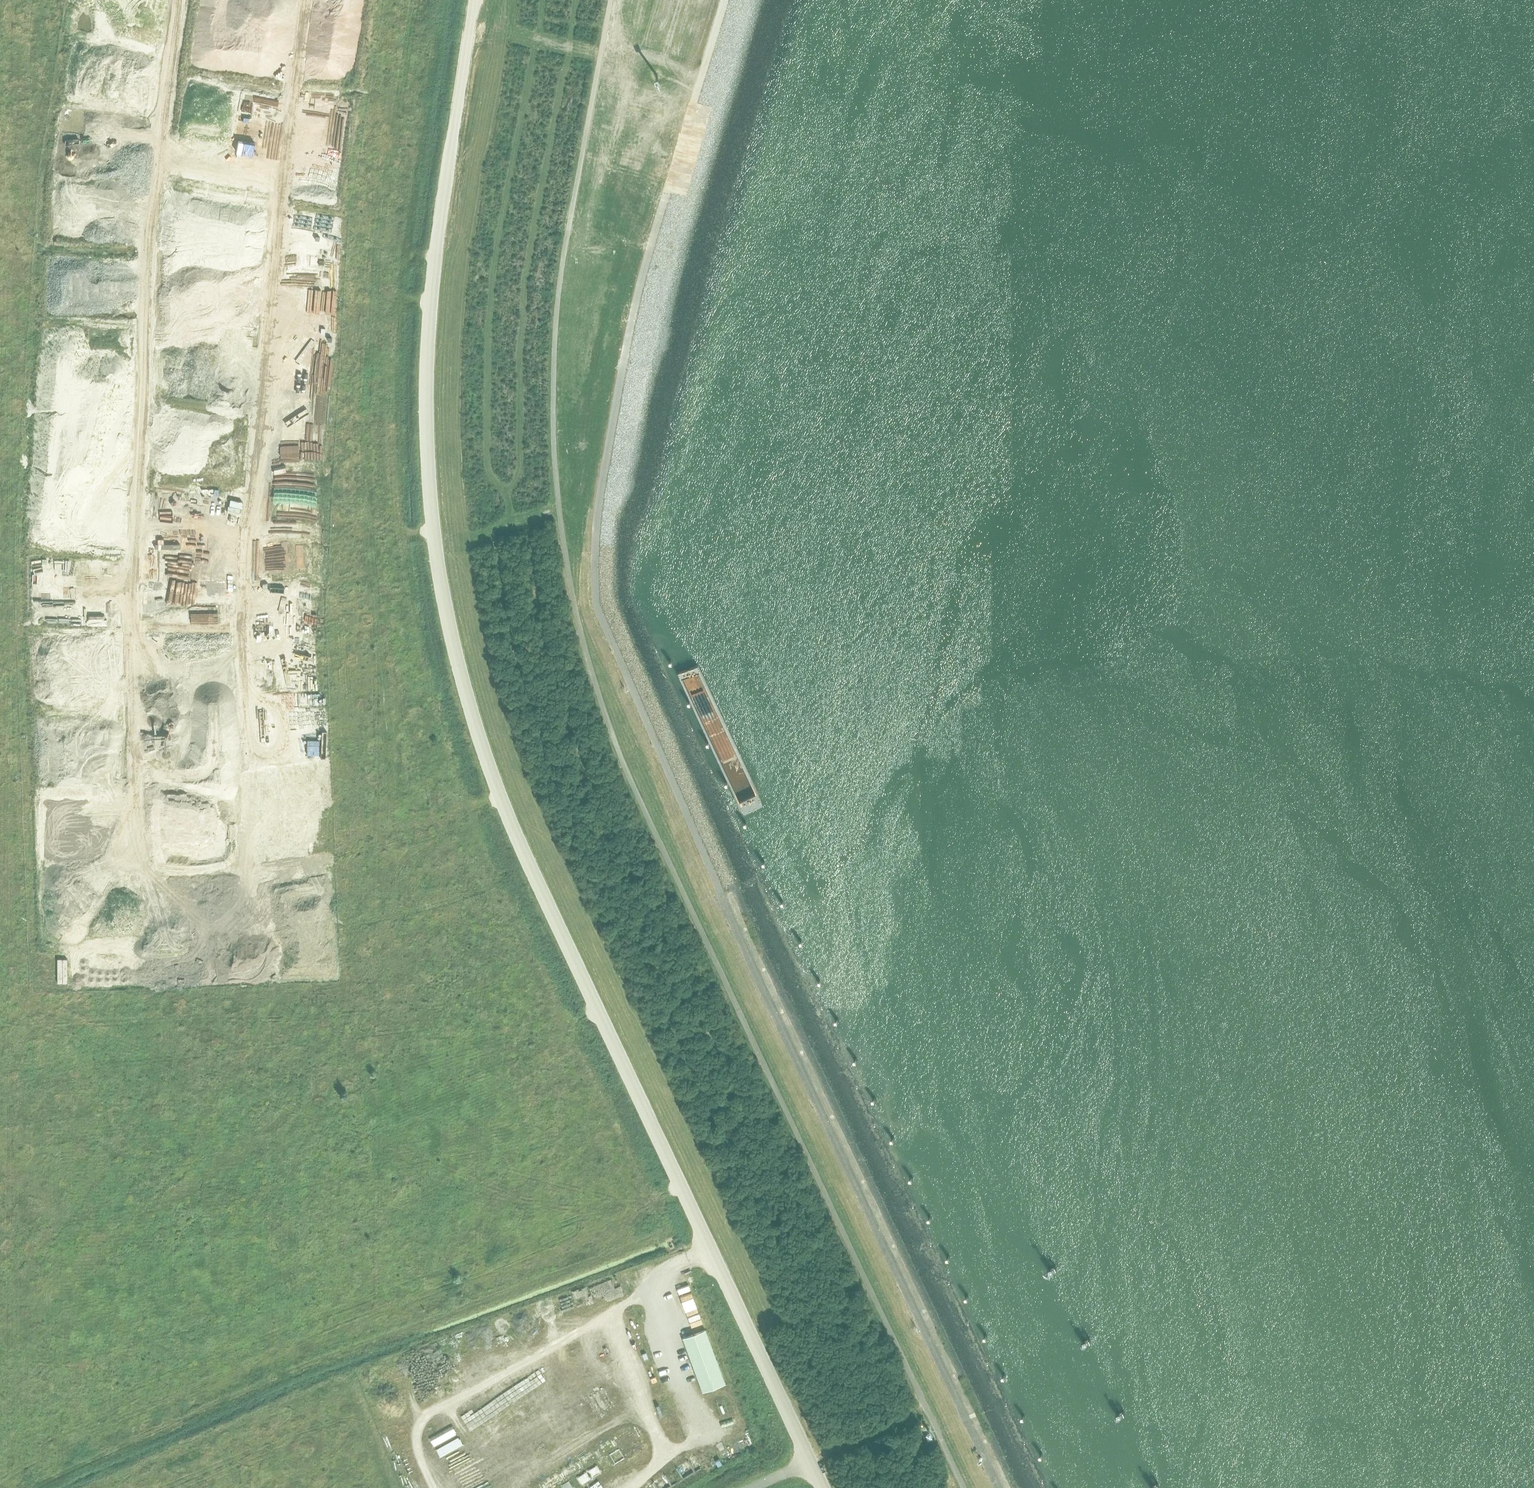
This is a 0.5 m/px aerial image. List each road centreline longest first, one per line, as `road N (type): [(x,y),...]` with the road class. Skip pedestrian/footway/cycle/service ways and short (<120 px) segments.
road 1 (unclassified): [(810,1461),(527,862),(484,755),(447,630),(426,451),(427,333),(475,0)]
road 2 (track): [(137,846),(133,575),(143,376),(182,0)]
road 3 (track): [(303,0),(265,308),(243,579),(246,838)]

